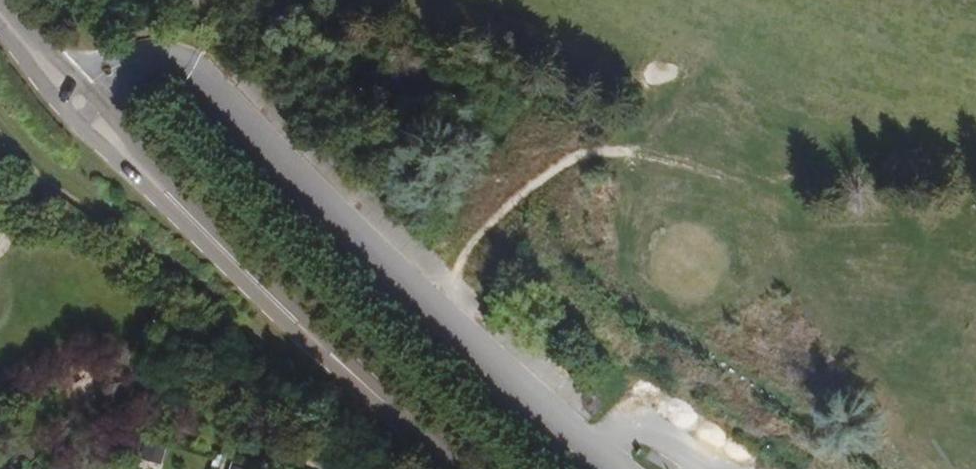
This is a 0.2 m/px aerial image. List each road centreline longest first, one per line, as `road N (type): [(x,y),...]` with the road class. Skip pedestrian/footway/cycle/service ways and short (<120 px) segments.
road 1 (tertiary): [(457,468),(200,229),(66,98),(0,19)]

